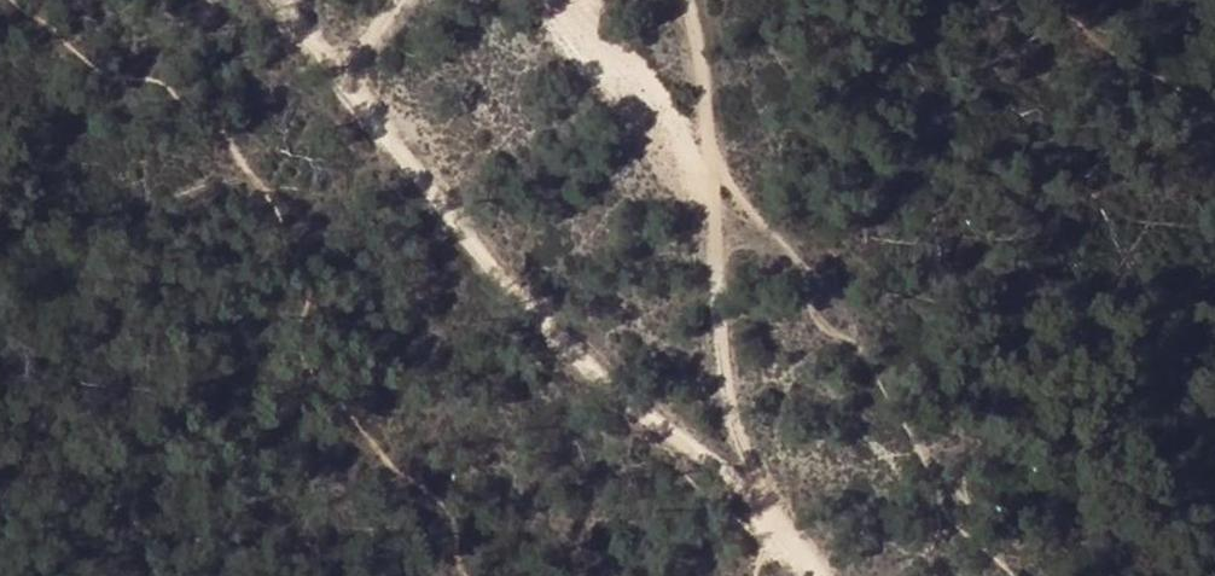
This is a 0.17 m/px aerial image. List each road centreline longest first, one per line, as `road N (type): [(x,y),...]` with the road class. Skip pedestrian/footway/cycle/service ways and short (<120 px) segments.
road 1 (track): [(287,0),(346,86),(622,393),(708,448),(772,506),(829,575)]
road 2 (track): [(772,506),(718,337),(700,14),(691,0)]

